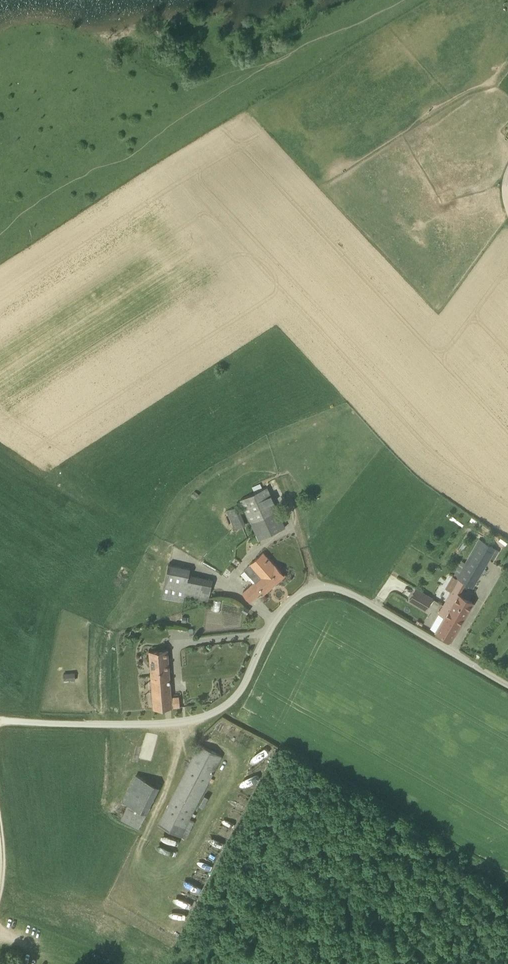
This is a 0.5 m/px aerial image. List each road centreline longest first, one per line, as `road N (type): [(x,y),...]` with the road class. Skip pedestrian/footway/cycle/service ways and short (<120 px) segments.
road 1 (unclassified): [(507,684),(362,599),(316,587),(275,619),(230,704),(200,719),(0,720)]

